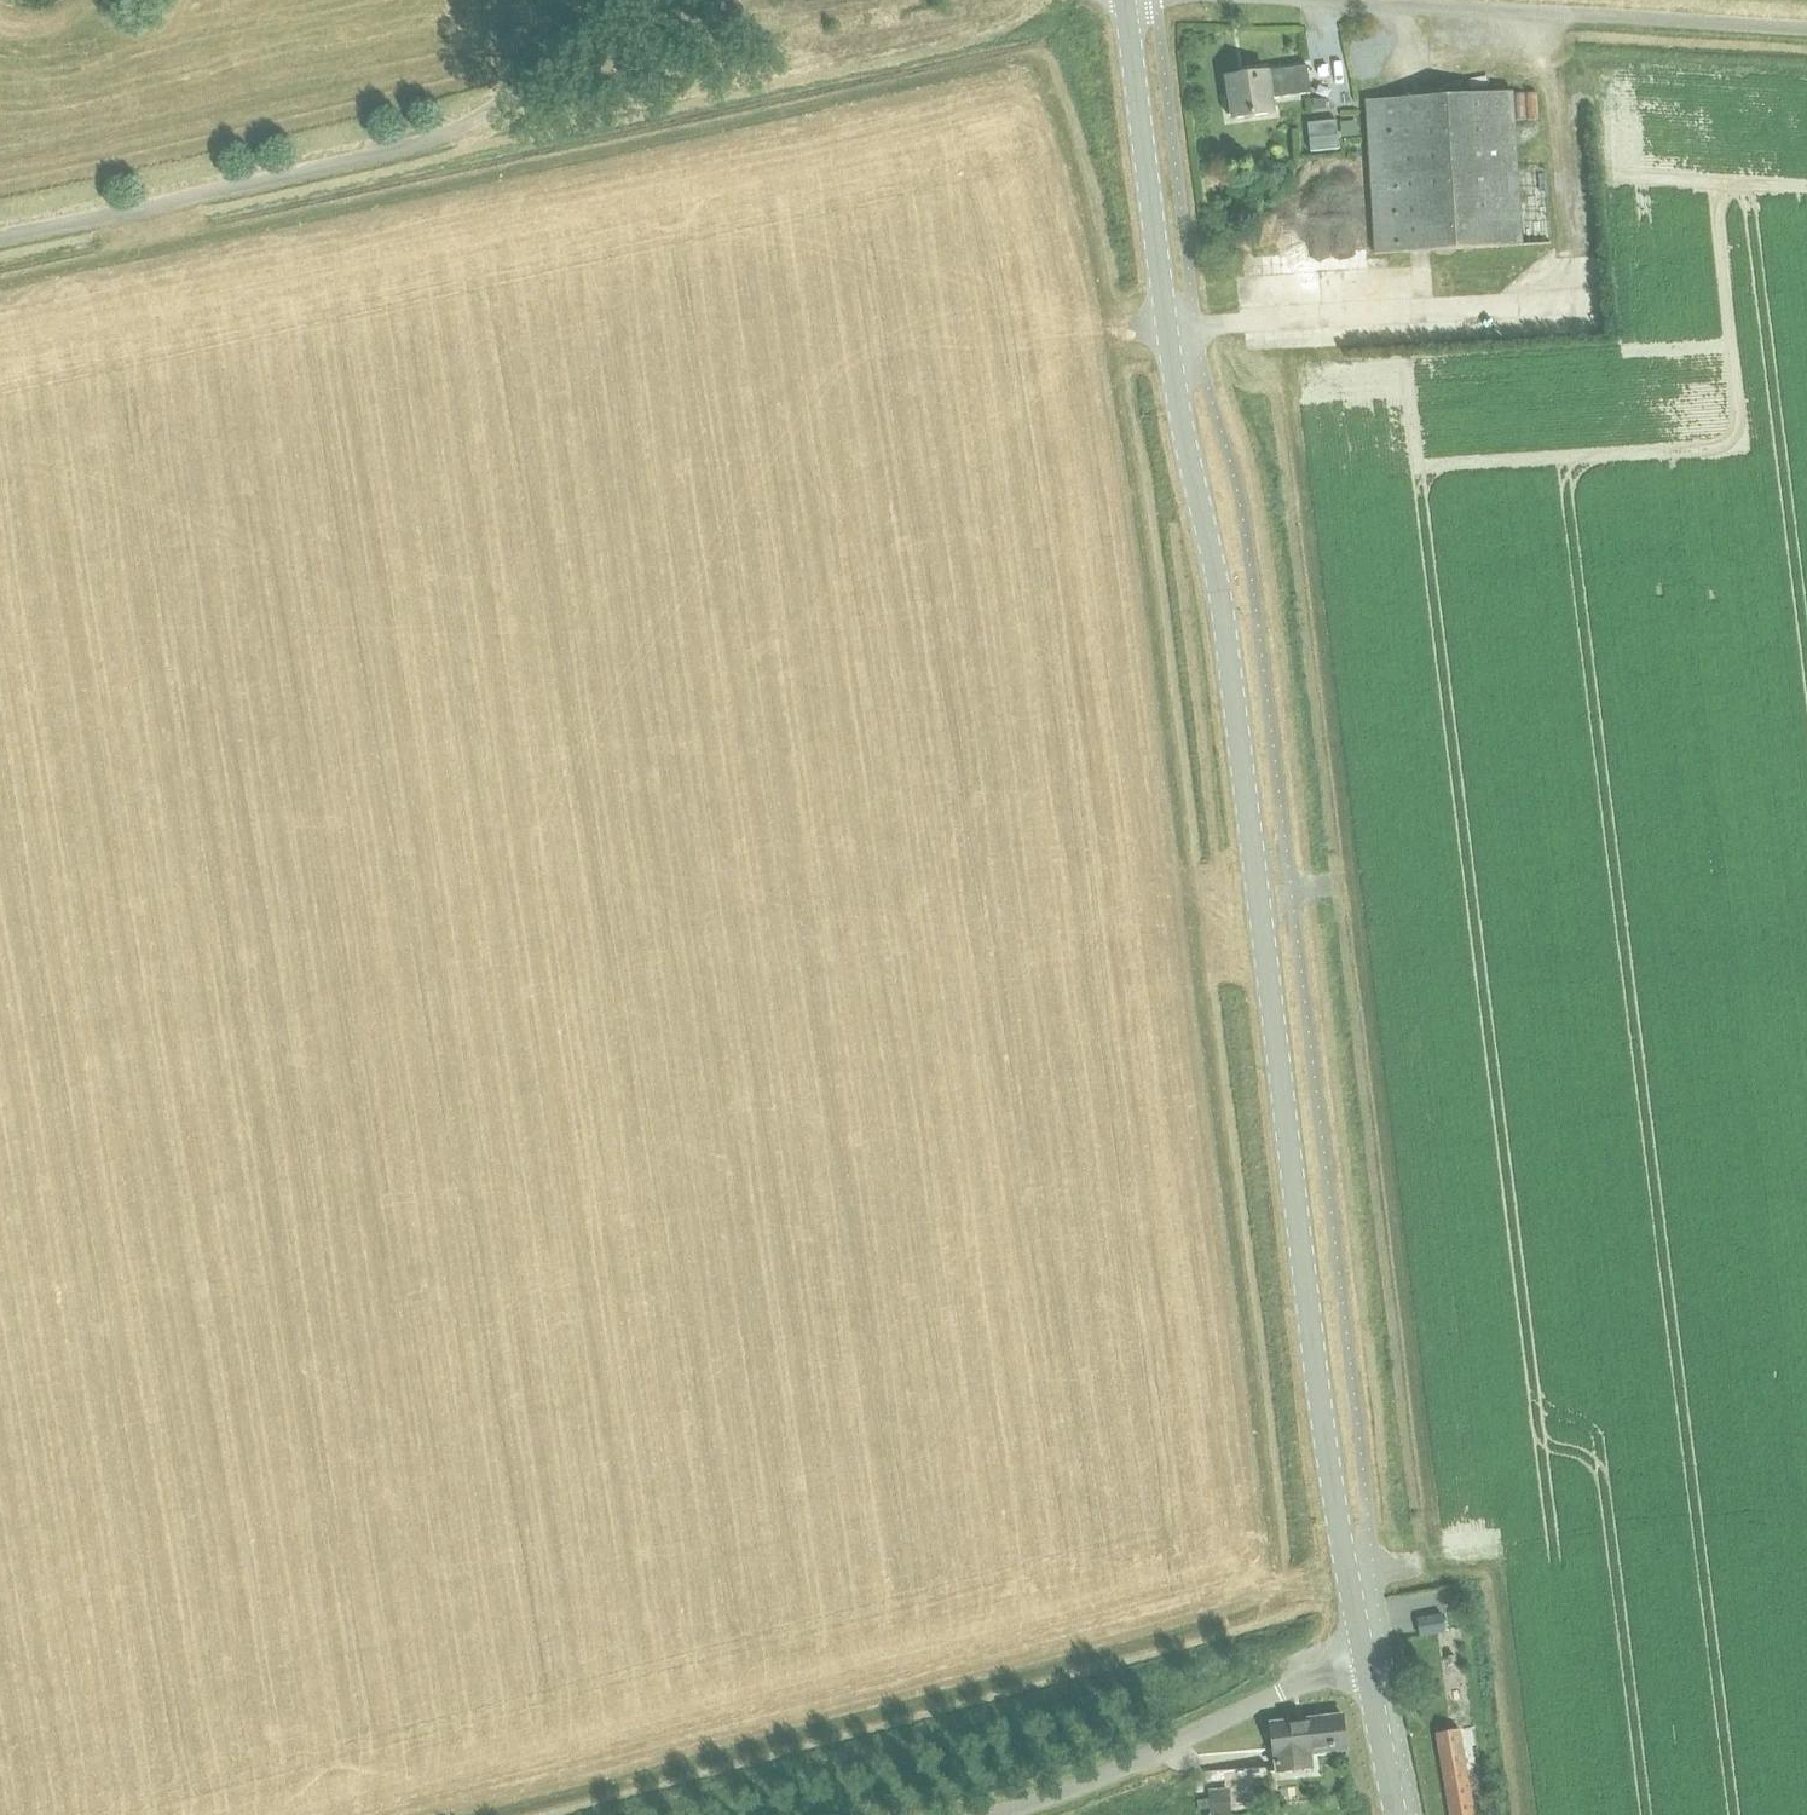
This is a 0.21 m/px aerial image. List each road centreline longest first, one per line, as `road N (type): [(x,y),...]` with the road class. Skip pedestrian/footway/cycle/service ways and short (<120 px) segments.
road 1 (secondary): [(1366,1659),(1315,1355),(1228,655),(1166,332),(1127,0)]
road 2 (track): [(639,0),(485,113),(404,149),(0,236)]
road 3 (unclassified): [(1806,29),(1341,0)]
road 4 (unclassified): [(1028,1814),(1366,1659)]
road 5 (secondary): [(1399,1814),(1366,1659)]

